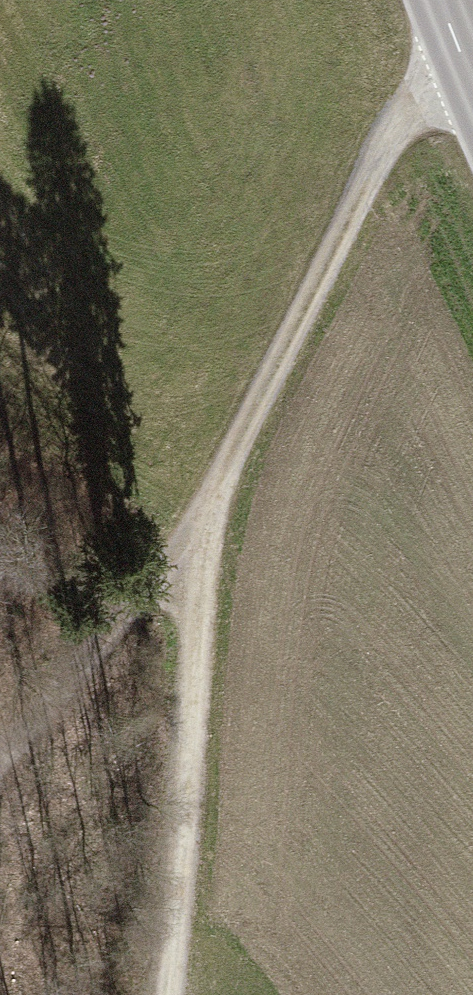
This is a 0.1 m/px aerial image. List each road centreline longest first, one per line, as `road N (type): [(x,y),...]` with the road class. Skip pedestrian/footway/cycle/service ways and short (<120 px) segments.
road 1 (track): [(0,743),(200,523),(394,121),(459,49)]
road 2 (track): [(166,994),(200,523)]

